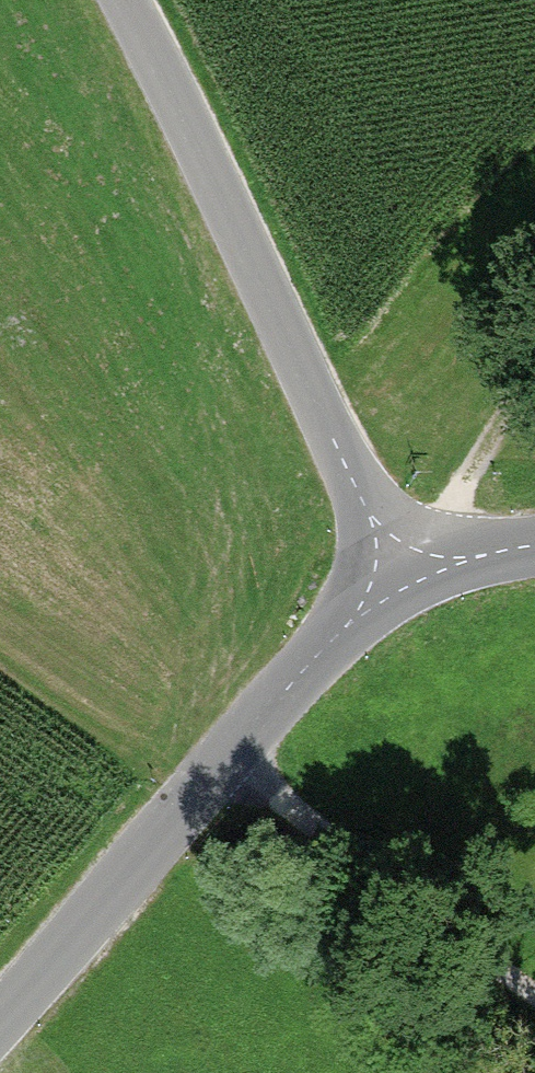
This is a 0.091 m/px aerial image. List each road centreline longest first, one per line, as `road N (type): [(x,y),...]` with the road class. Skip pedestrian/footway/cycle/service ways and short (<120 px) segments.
road 1 (unclassified): [(397,569),(123,0)]
road 2 (unclassified): [(397,569),(0,1020)]
road 3 (track): [(219,767),(534,997)]
road 4 (track): [(397,569),(534,375)]
road 5 (unclassified): [(534,546),(397,569)]

